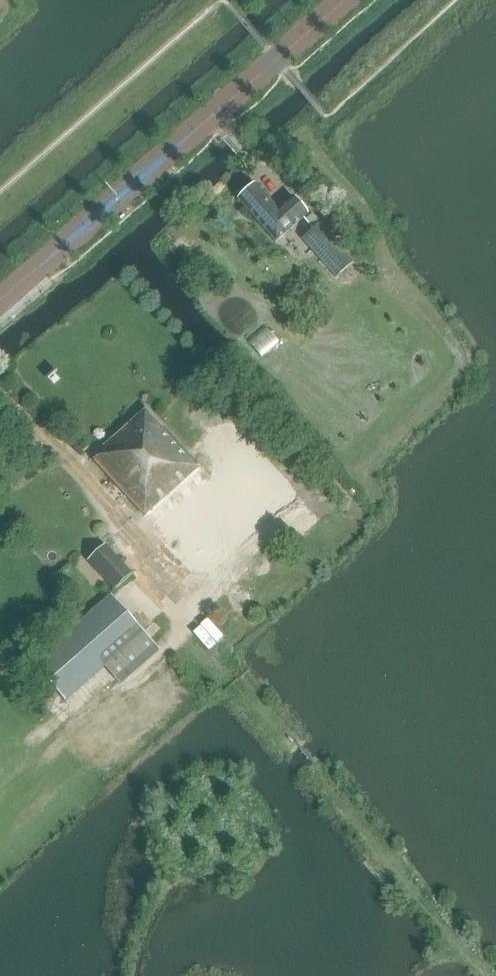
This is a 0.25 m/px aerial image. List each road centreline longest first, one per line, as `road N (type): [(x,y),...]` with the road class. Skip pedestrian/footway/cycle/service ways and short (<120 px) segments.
road 1 (unclassified): [(0,300),(345,0)]

